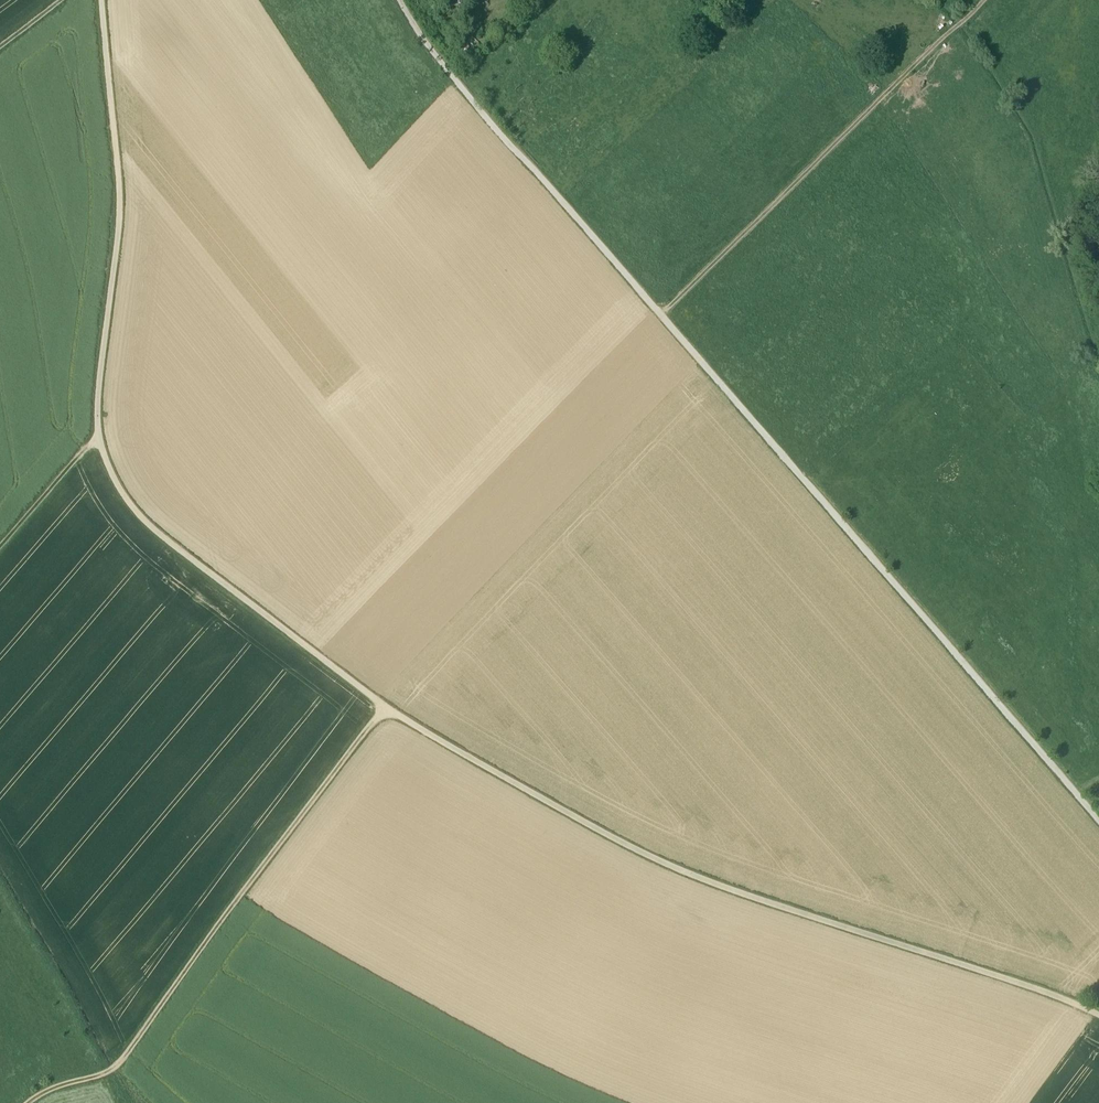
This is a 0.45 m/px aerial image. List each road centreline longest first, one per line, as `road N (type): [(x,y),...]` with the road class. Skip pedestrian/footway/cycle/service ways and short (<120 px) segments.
road 1 (track): [(1098,1016),(684,881),(384,707),(144,521),(116,483),(100,442),(119,287),(101,0)]
road 2 (track): [(1098,820),(418,33),(399,0)]
road 3 (track): [(384,707),(121,1062),(29,1102)]
road 4 (track): [(663,312),(973,0)]
road 5 (track): [(100,442),(0,553)]

